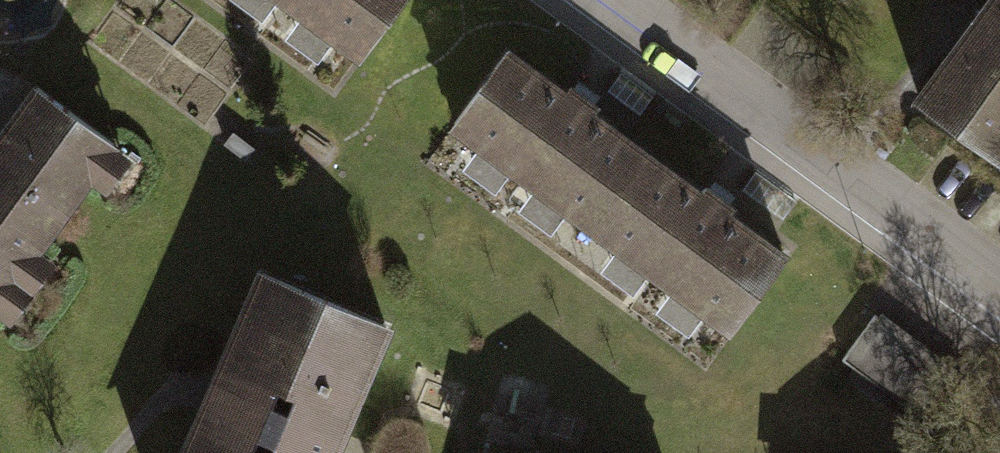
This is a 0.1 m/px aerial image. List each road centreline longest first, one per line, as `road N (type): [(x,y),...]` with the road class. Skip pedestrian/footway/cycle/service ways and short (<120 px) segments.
road 1 (residential): [(603,0),(999,290)]

